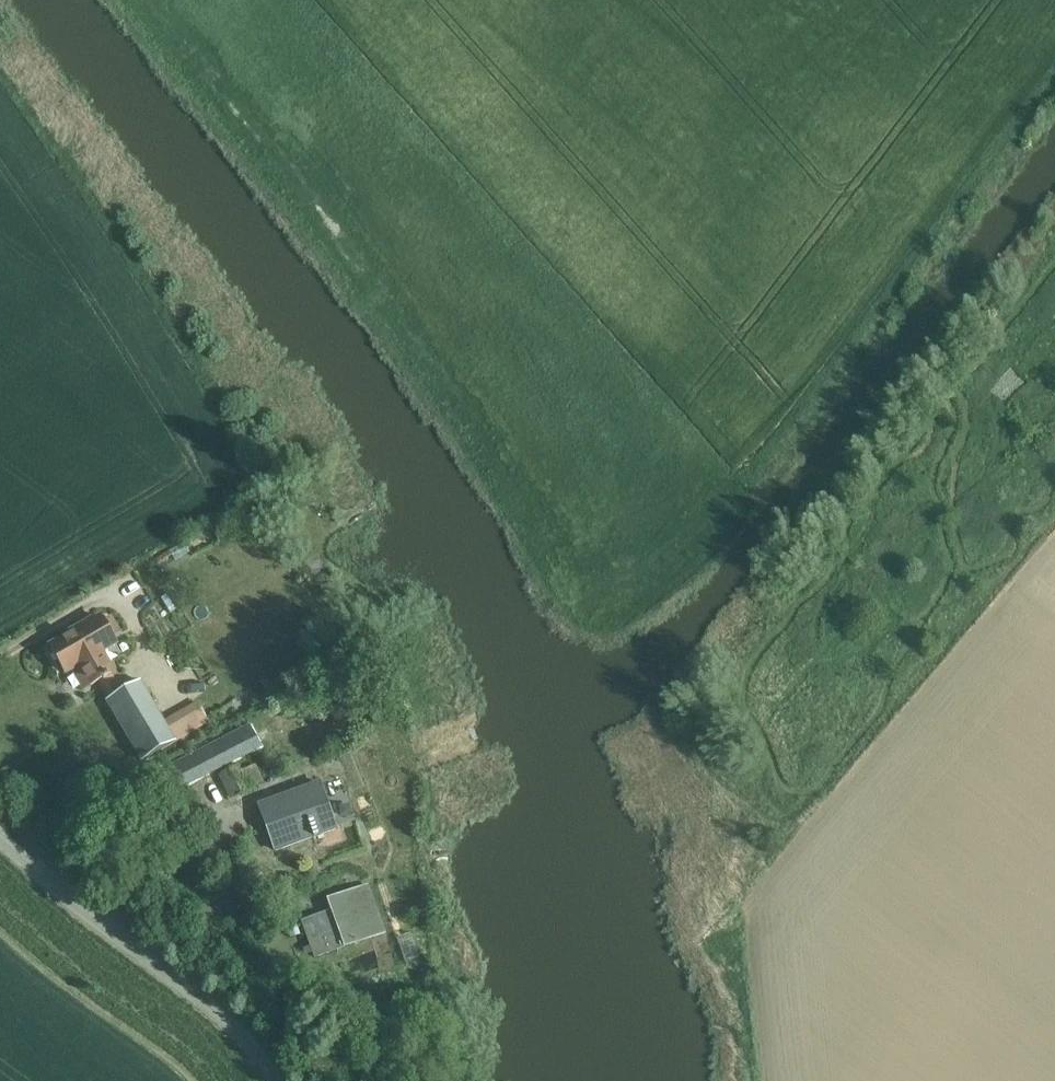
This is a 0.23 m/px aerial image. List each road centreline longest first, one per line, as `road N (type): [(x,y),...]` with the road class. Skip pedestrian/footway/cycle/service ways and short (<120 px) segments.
road 1 (unclassified): [(265,1080),(0,848)]

